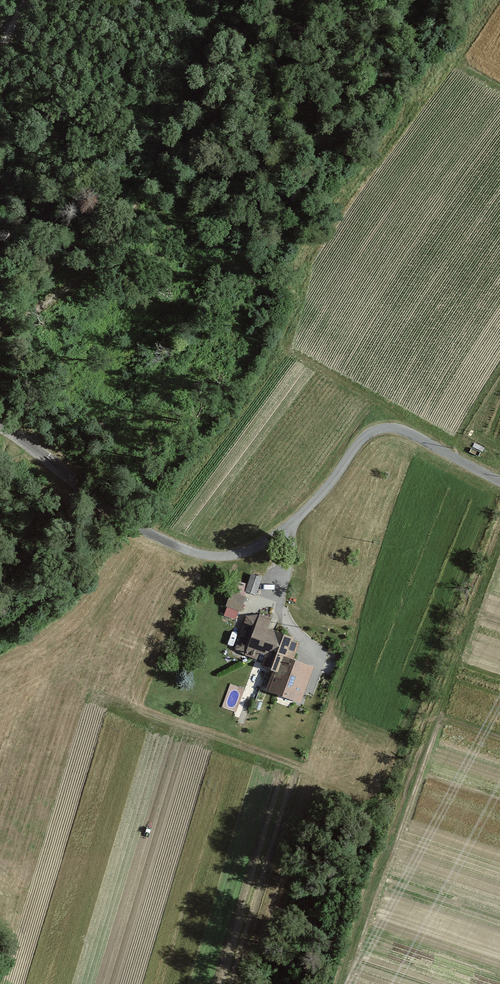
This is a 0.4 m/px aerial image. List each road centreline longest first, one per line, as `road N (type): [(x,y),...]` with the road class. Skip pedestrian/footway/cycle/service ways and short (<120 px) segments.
road 1 (unclassified): [(0,431),(136,527),(225,558),(252,553),(293,524),(375,429),(406,431),(499,478)]
road 2 (track): [(305,298),(252,386),(136,527),(0,631)]
road 3 (track): [(216,0),(137,184),(0,343)]

